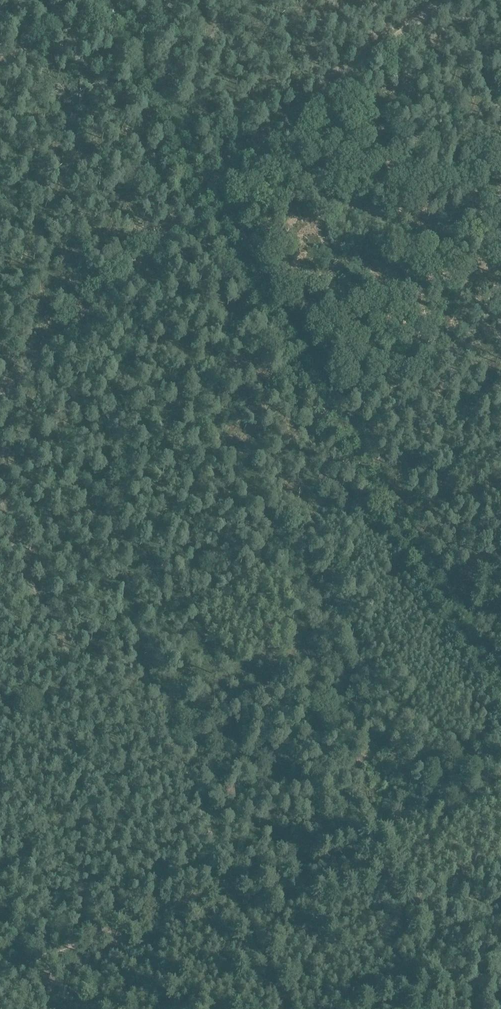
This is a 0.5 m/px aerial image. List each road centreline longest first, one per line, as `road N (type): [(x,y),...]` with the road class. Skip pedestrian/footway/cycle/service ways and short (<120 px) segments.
road 1 (track): [(281,1008),(143,670),(129,660),(79,660),(66,650),(22,563),(0,492)]
road 2 (track): [(0,979),(500,787)]
road 3 (track): [(200,196),(444,0)]
road 4 (track): [(200,196),(0,396)]
road 5 (track): [(119,23),(52,42),(0,69)]

